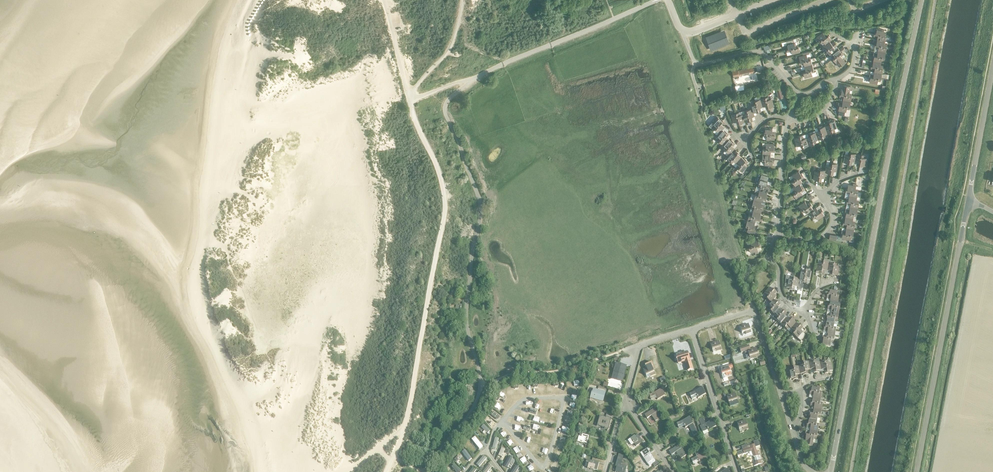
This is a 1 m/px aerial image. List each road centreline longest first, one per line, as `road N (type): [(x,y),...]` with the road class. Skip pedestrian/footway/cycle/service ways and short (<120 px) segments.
road 1 (tertiary): [(831,471),(922,0)]
road 2 (residential): [(423,471),(471,413),(480,385),(466,322),(480,193),(445,109),(476,77)]
road 3 (unclassified): [(917,471),(968,201)]
road 4 (residential): [(476,77),(656,0)]
road 5 (residential): [(799,94),(762,53),(701,64),(683,35)]
road 6 (unclassified): [(968,201),(992,65)]

